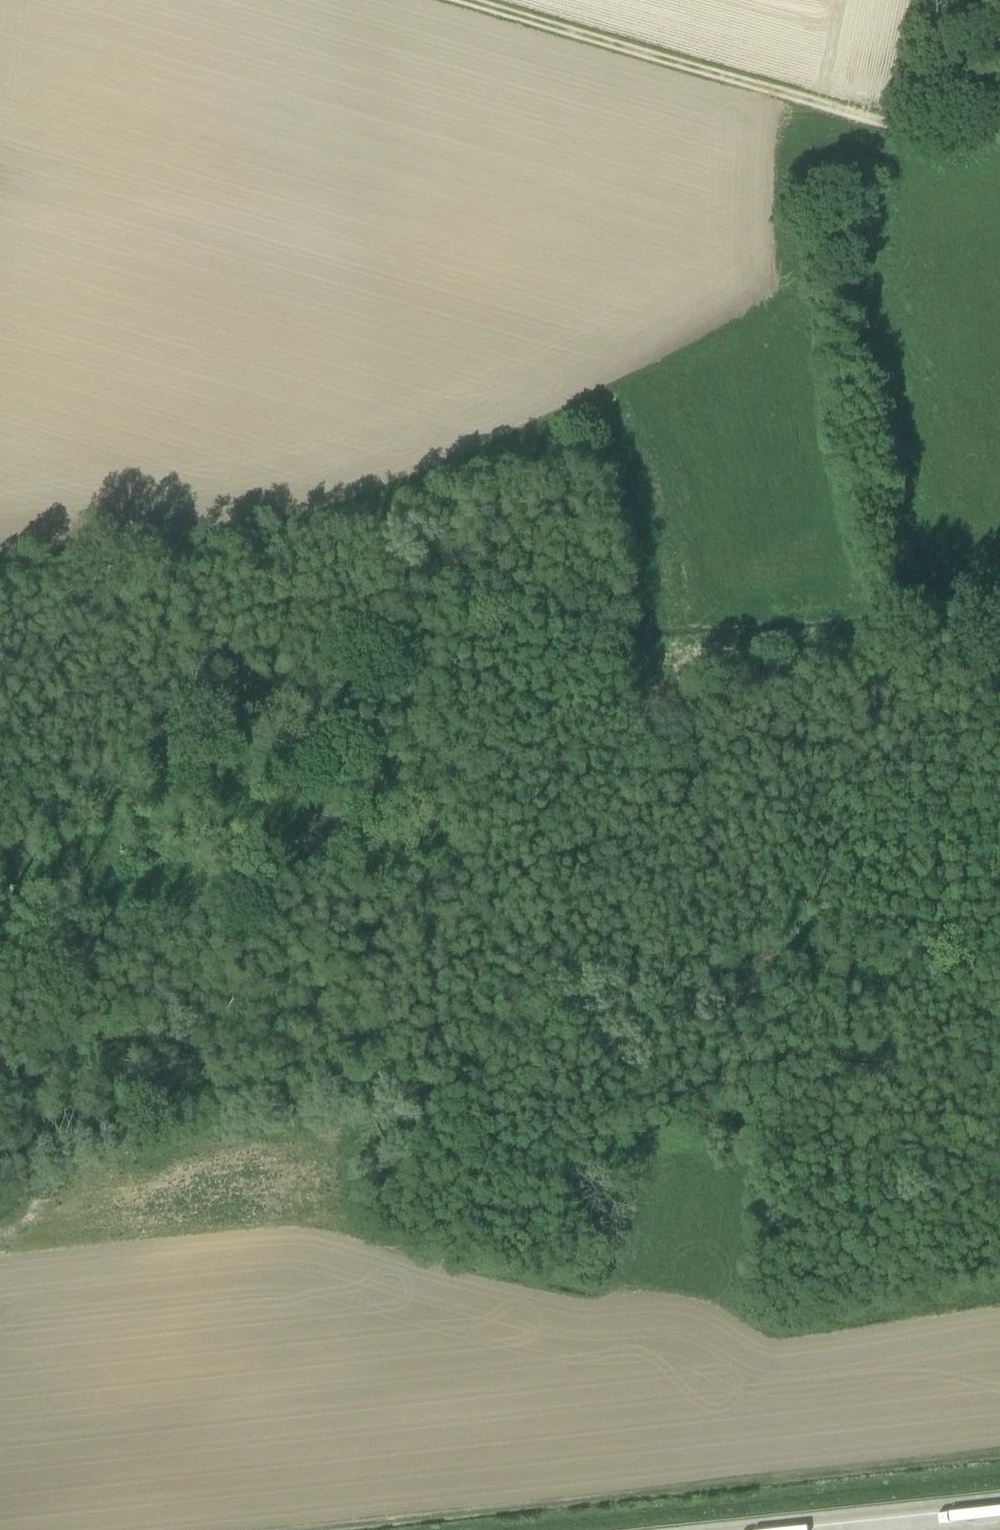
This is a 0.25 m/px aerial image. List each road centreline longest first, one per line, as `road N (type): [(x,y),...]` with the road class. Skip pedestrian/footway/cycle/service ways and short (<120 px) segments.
road 1 (track): [(324,1529),(999,1456)]
road 2 (track): [(999,123),(905,124),(487,0)]

